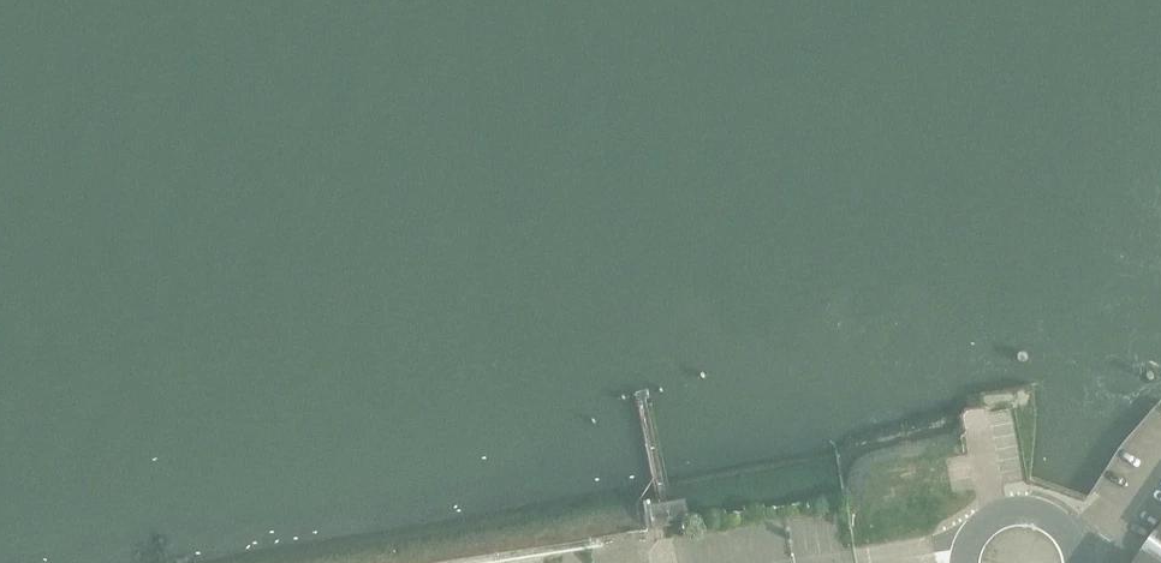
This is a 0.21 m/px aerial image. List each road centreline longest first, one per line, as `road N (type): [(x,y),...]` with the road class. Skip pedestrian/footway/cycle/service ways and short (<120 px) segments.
road 1 (unclassified): [(1078,562),(1056,522),(1025,510),(984,524),(964,562)]

